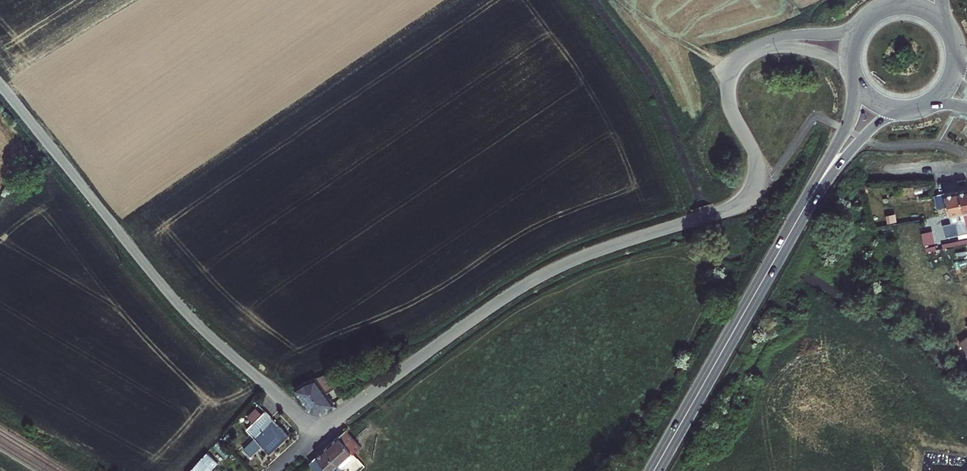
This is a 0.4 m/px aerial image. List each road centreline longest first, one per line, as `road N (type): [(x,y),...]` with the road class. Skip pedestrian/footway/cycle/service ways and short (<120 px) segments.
road 1 (unclassified): [(747,52),(728,87),(757,164),(741,203),(549,272),(318,425)]
road 2 (unclassified): [(318,425),(299,417),(192,319),(0,84)]
road 3 (primary): [(654,470),(809,200)]
road 4 (primary): [(809,200),(871,129),(899,111)]
road 5 (primary): [(858,87),(809,200)]

